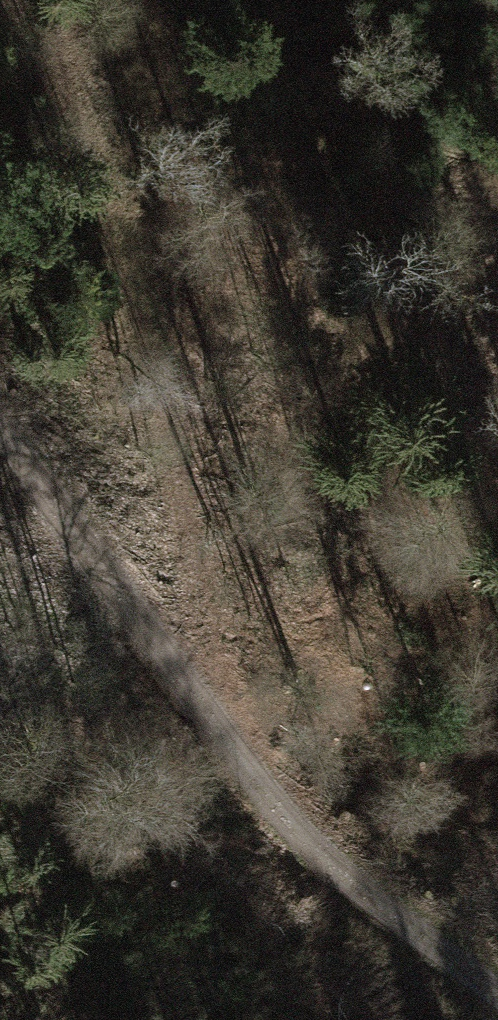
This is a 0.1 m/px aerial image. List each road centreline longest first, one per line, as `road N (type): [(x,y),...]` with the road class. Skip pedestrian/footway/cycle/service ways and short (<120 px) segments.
road 1 (track): [(497,976),(232,744),(0,399)]
road 2 (track): [(232,744),(43,0)]

